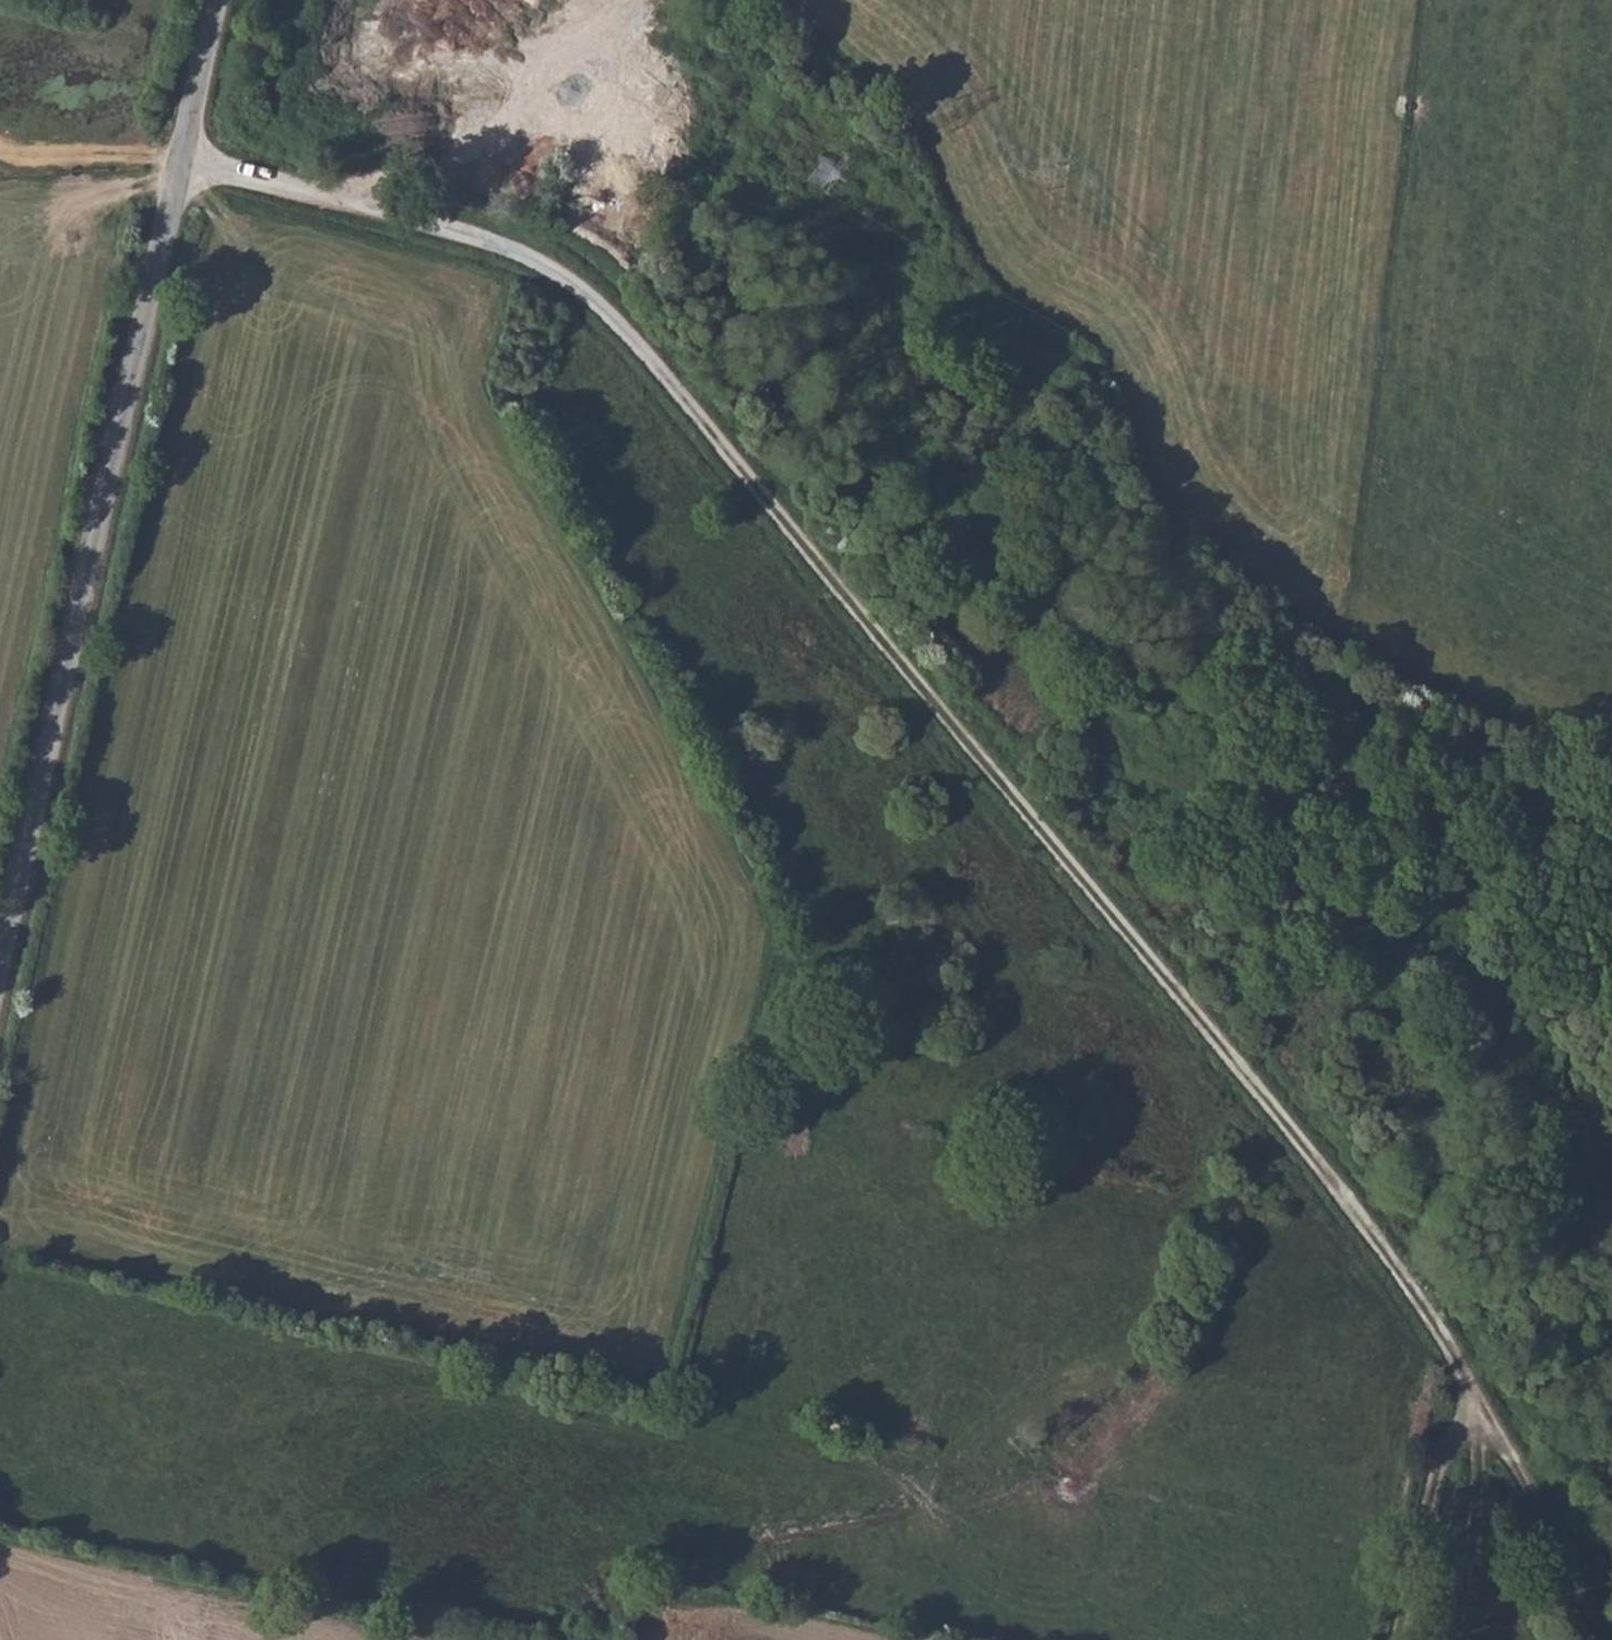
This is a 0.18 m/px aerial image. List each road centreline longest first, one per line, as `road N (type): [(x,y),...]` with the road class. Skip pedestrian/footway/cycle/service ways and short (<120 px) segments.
road 1 (track): [(182,153),(486,239),(534,259),(631,336),(1387,1252),(1474,1387),(1541,1515),(1589,1639)]
road 2 (unclassified): [(217,0),(0,966)]
road 3 (track): [(1403,1639),(1443,1470),(1474,1387)]

